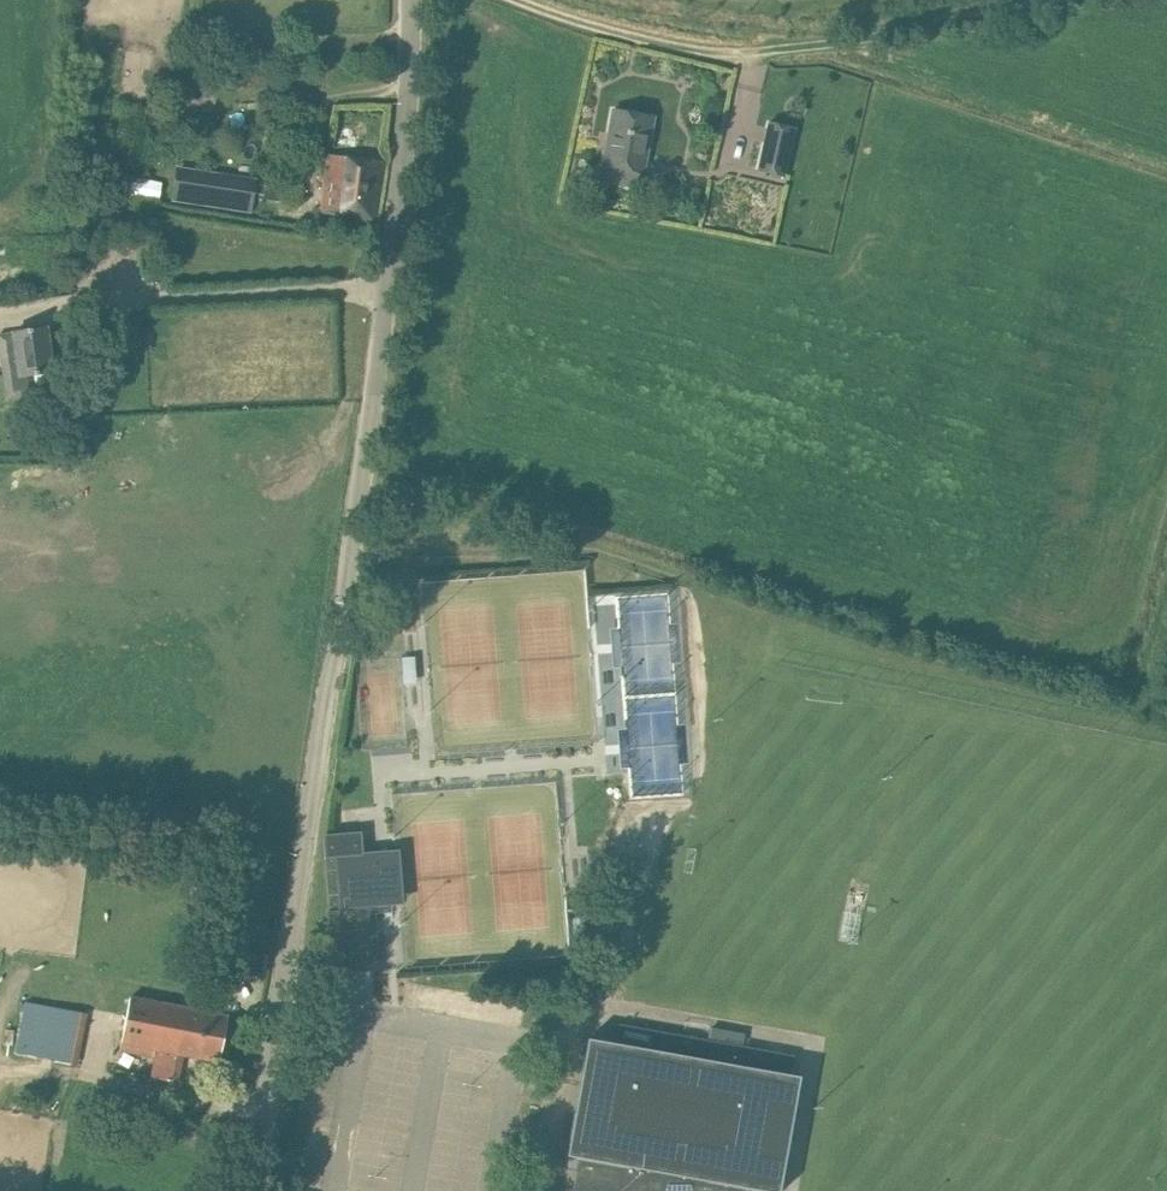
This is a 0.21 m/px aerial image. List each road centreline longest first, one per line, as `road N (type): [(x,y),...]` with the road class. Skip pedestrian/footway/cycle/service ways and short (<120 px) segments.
road 1 (unclassified): [(261,1190),(409,159),(413,0)]
road 2 (track): [(1077,5),(732,57),(630,40),(518,0)]

